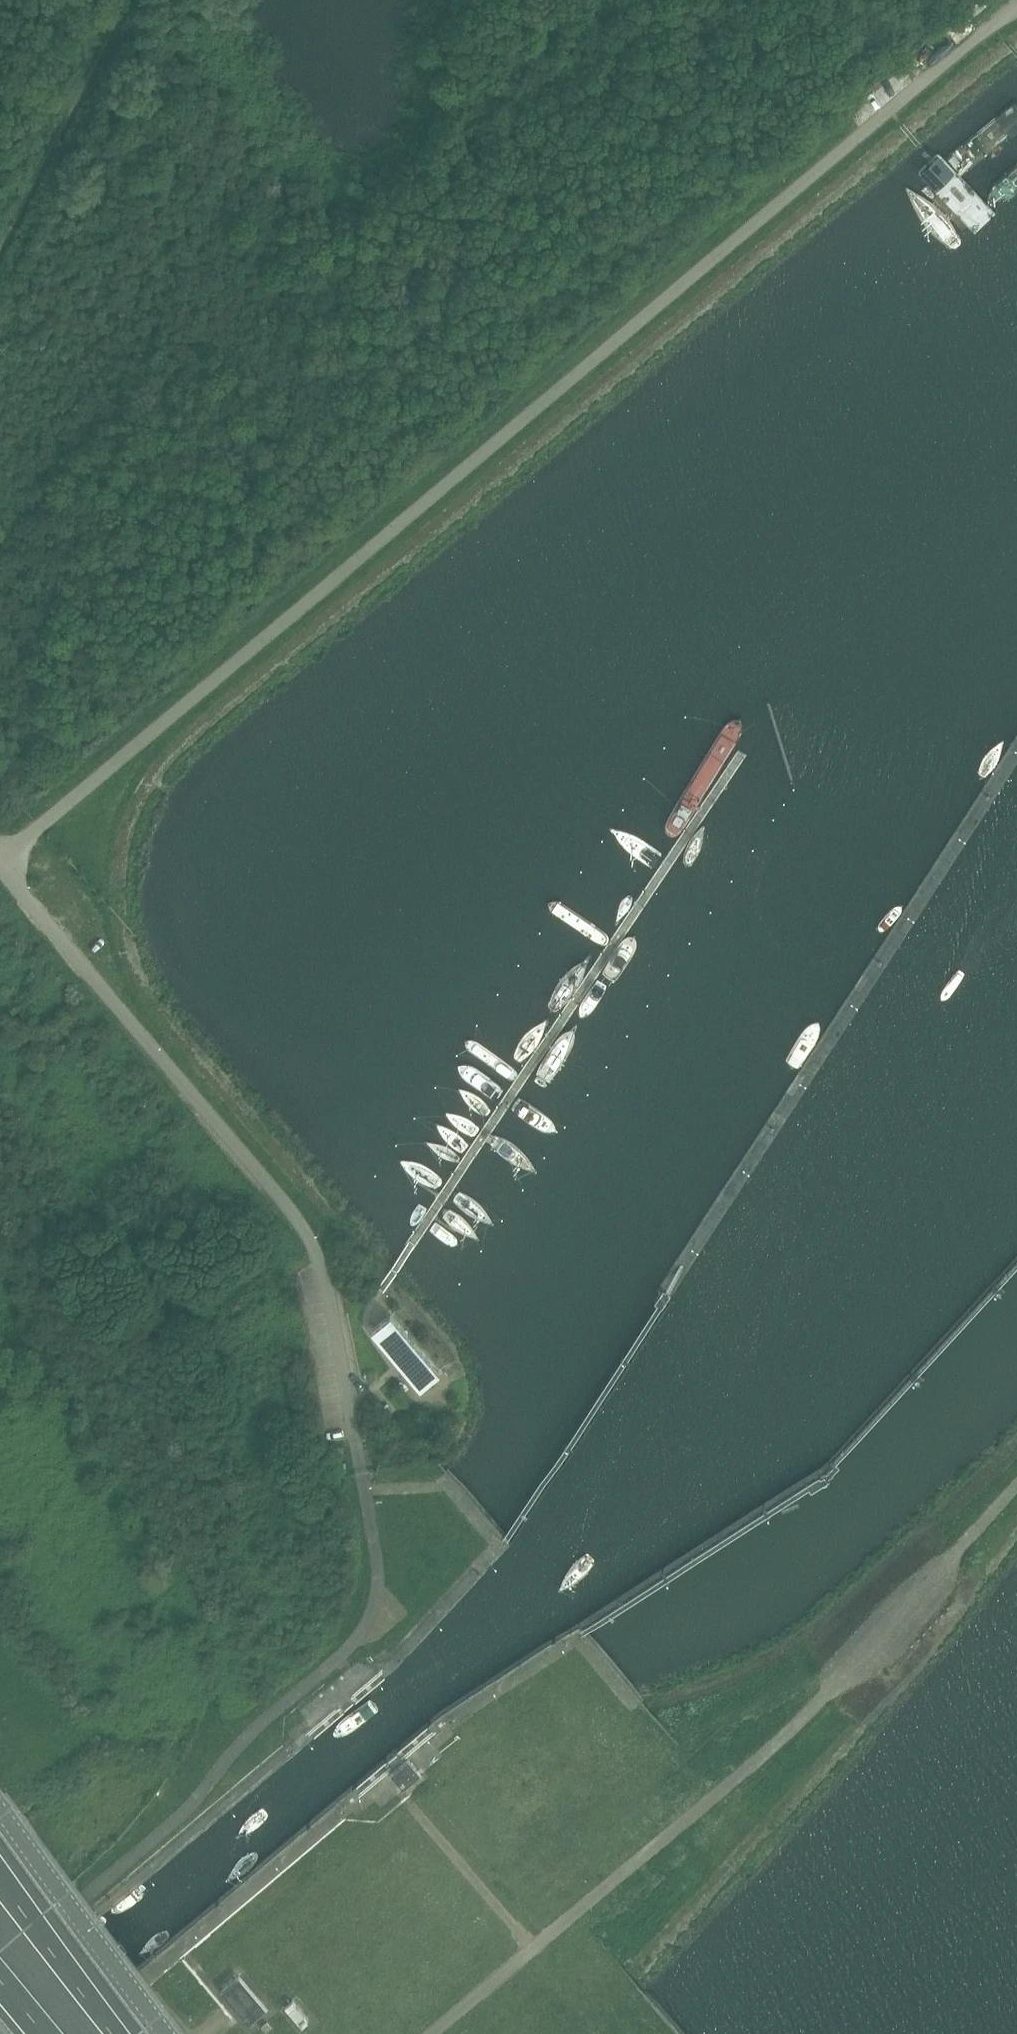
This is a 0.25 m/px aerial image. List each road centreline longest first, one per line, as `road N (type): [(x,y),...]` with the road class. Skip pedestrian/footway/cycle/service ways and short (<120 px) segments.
road 1 (unclassified): [(0,868),(319,1254),(376,1590),(353,1637),(264,1712),(184,1803),(0,1959)]
road 2 (unclassified): [(0,862),(977,41)]
road 3 (unclassified): [(168,2033),(0,1806)]
road 4 (motorway): [(124,2033),(0,1874)]

